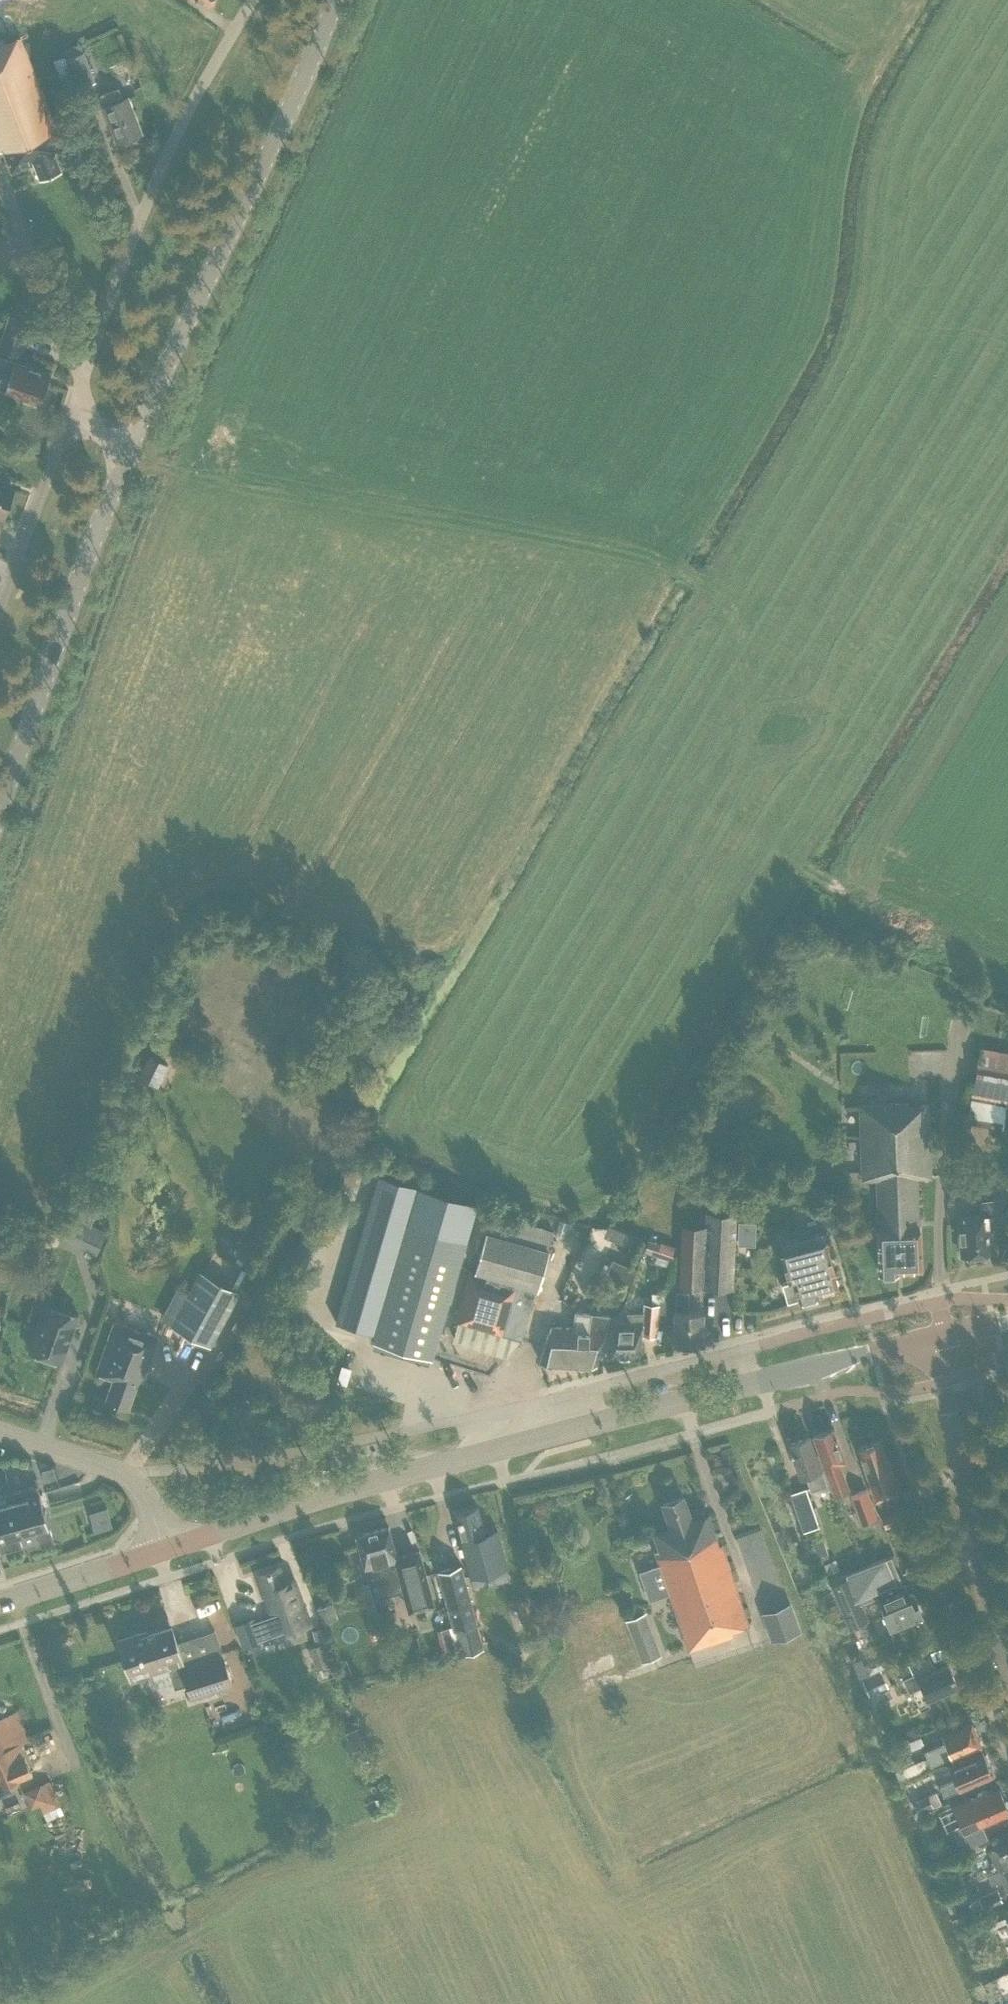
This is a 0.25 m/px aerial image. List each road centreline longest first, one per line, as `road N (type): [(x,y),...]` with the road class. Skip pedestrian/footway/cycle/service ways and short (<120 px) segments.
road 1 (secondary): [(166,1549),(527,1443),(932,1339)]
road 2 (unclassified): [(123,460),(299,95),(335,0)]
road 3 (residential): [(72,411),(185,113),(252,0)]
road 4 (unclassified): [(0,808),(123,460)]
road 5 (unclassified): [(1007,1657),(932,1339)]
road 6 (unclassified): [(166,1549),(131,1478),(0,1432)]
road 7 (residential): [(0,604),(72,411)]
road 8 (secondary): [(0,1602),(166,1549)]

